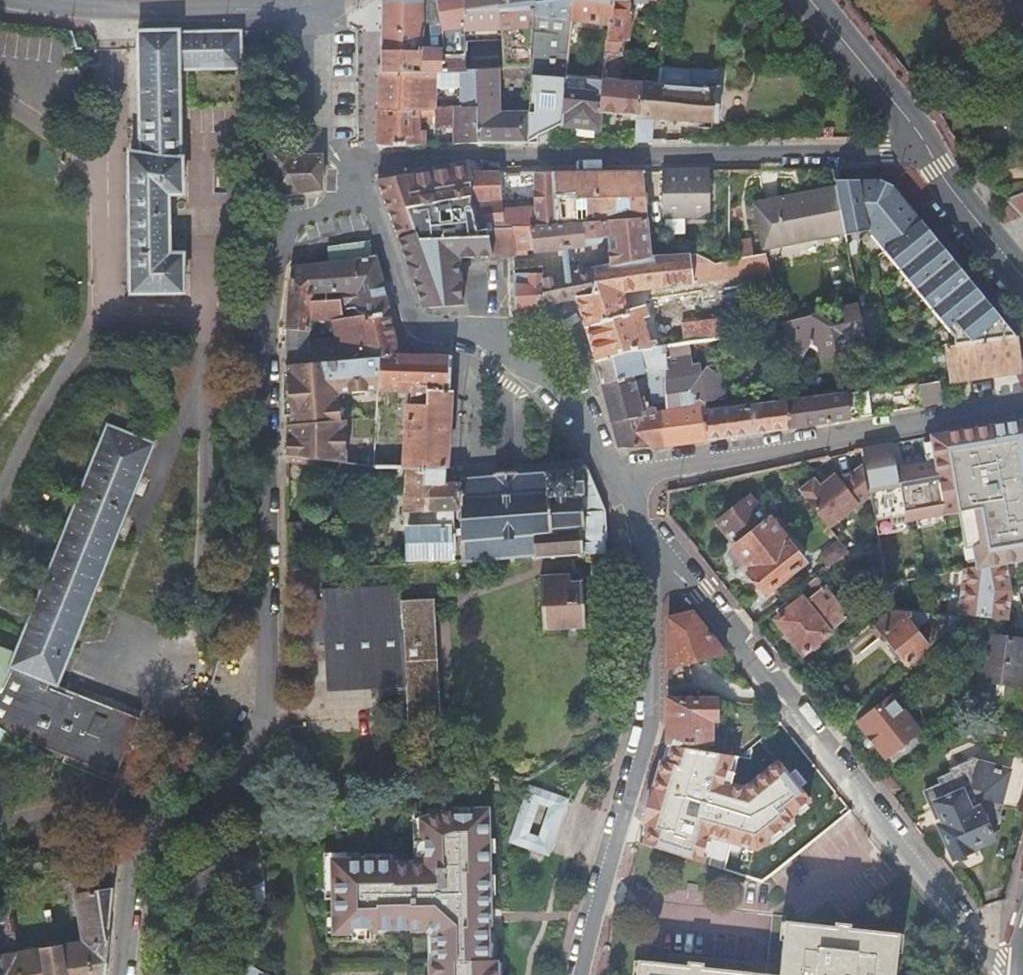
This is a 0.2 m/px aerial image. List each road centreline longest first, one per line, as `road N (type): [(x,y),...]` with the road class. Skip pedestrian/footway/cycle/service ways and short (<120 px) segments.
road 1 (residential): [(359,169),(345,196),(288,226),(272,272),(257,735),(225,785),(132,856),(119,974)]
road 2 (unclassified): [(928,149),(465,157),(359,169)]
road 3 (unclassified): [(656,543),(1005,974)]
road 4 (unclassified): [(656,543),(639,725),(575,974)]
road 5 (residential): [(359,169),(409,316),(479,341),(543,376),(613,481)]
road 6 (unclassified): [(1022,403),(613,481)]
road 7 (unclassified): [(31,0),(300,12),(327,4)]
road 8 (tertiary): [(810,0),(928,149)]
road 9 (residential): [(327,4),(326,138),(359,169)]
road 10 (tertiary): [(928,149),(1005,254)]

